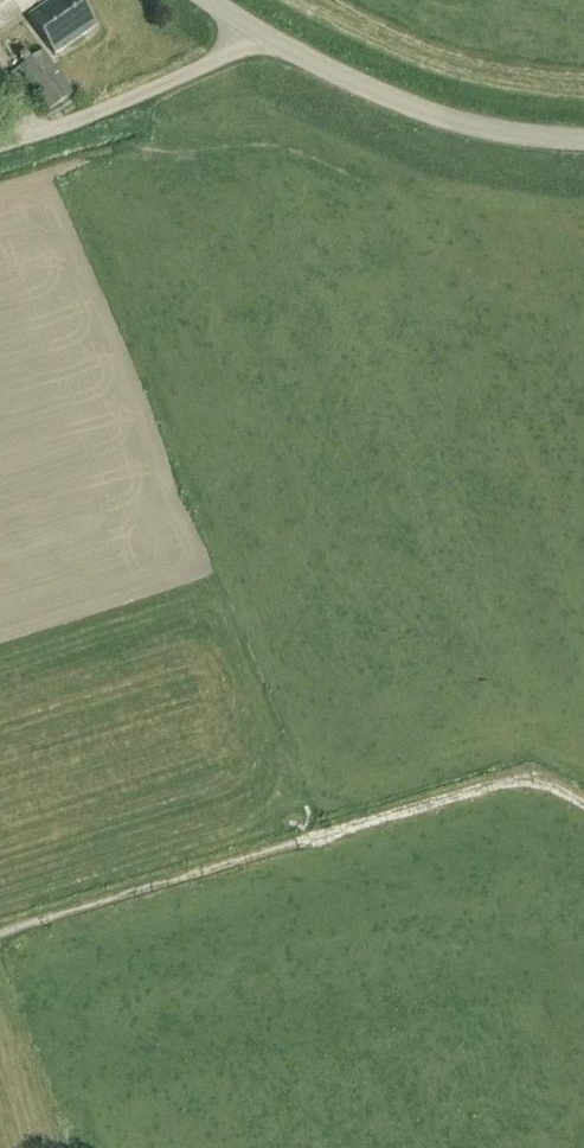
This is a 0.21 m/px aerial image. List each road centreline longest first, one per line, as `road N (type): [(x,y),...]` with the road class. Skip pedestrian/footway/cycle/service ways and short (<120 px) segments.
road 1 (tertiary): [(583,140),(450,121),(293,51),(210,0)]

